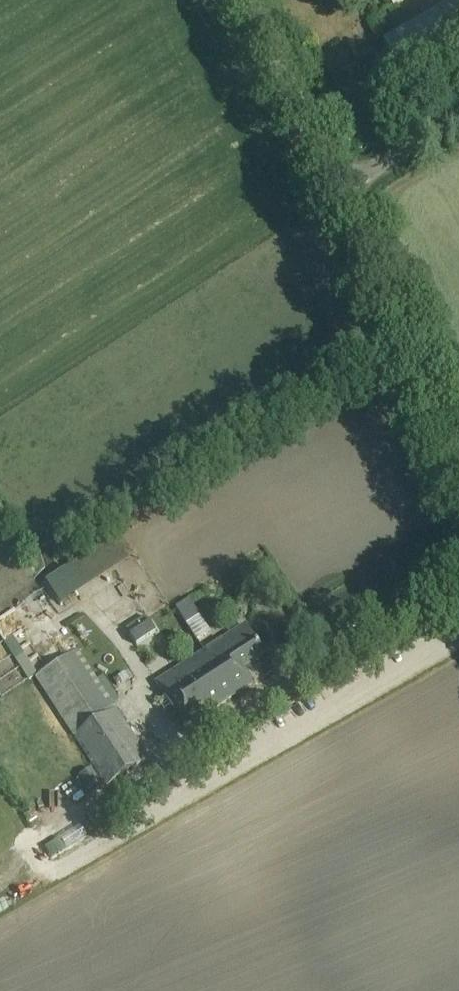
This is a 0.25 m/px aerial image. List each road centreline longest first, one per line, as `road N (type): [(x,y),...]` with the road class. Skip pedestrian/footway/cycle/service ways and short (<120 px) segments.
road 1 (tertiary): [(458,468),(338,188)]
road 2 (tertiary): [(338,188),(252,0)]
road 3 (unclassified): [(338,188),(458,111)]

